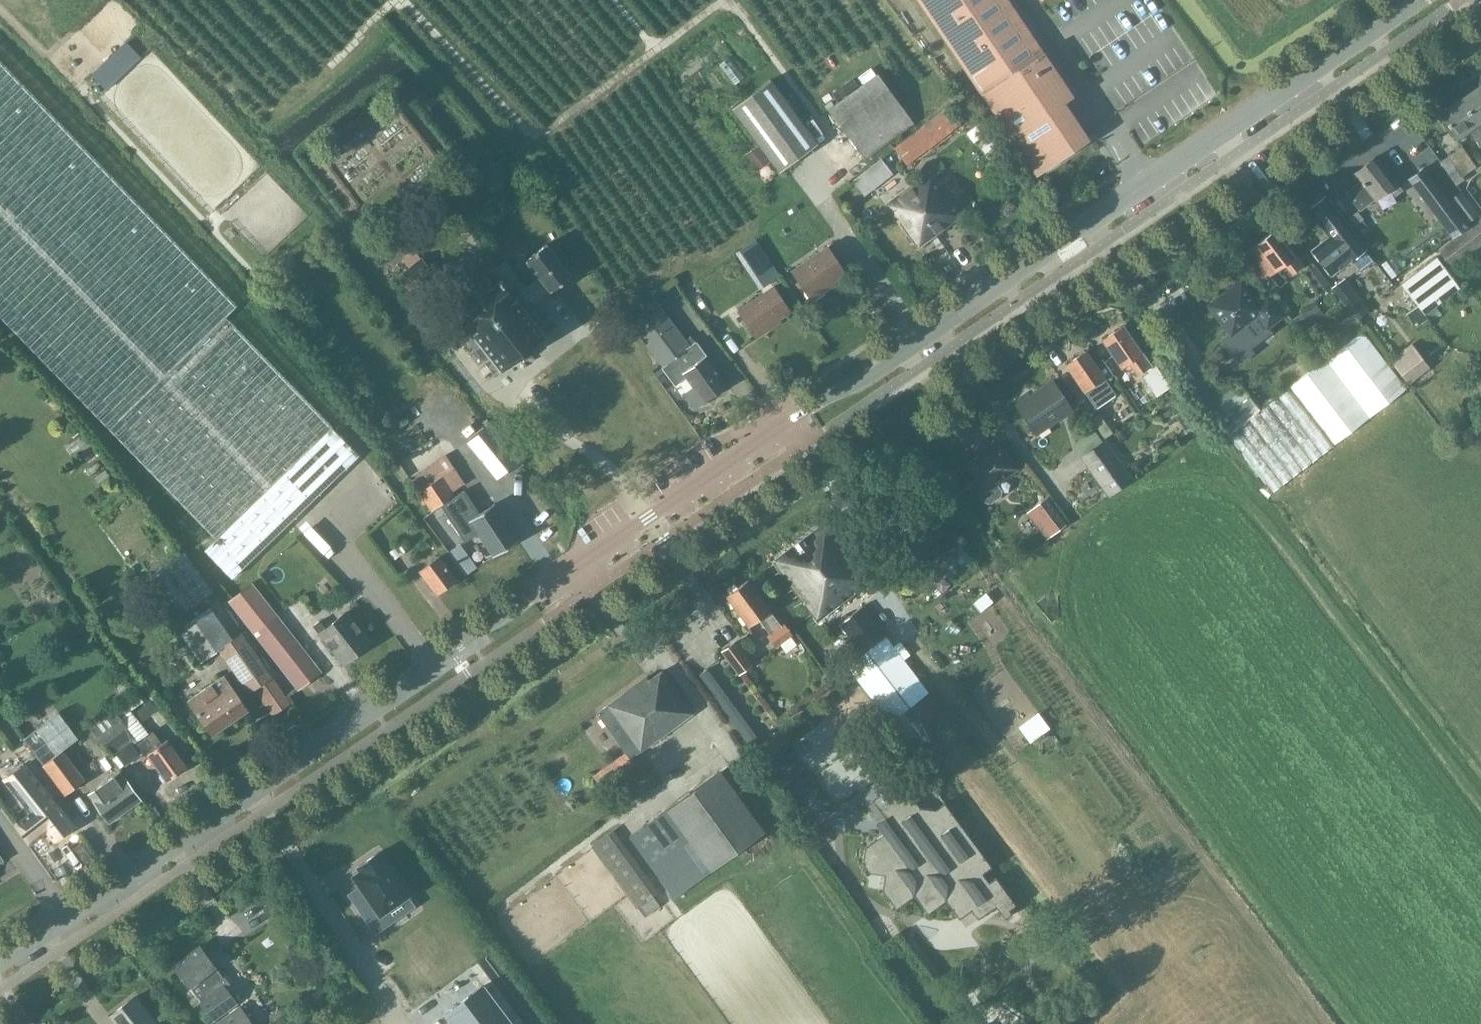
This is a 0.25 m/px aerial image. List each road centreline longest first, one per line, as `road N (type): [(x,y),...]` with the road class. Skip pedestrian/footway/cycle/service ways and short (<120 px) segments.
road 1 (tertiary): [(0,959),(1147,184)]
road 2 (track): [(936,358),(816,190),(836,147),(727,2),(656,49),(614,0)]
road 3 (tertiary): [(1147,184),(1416,0)]
road 4 (unclassified): [(1147,184),(1025,0)]

